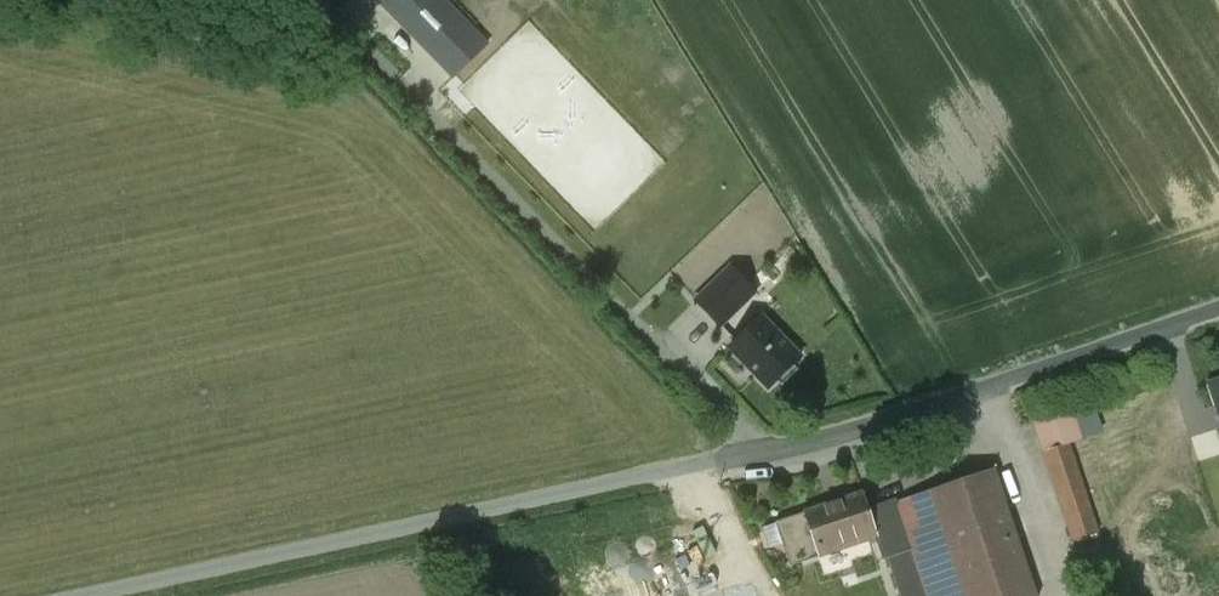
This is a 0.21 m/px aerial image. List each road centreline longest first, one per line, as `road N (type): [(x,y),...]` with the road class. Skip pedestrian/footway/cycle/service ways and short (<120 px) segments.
road 1 (unclassified): [(90,595),(768,446)]
road 2 (unclassified): [(768,446),(328,0)]
road 3 (unclassified): [(768,446),(1002,384),(1218,313)]

